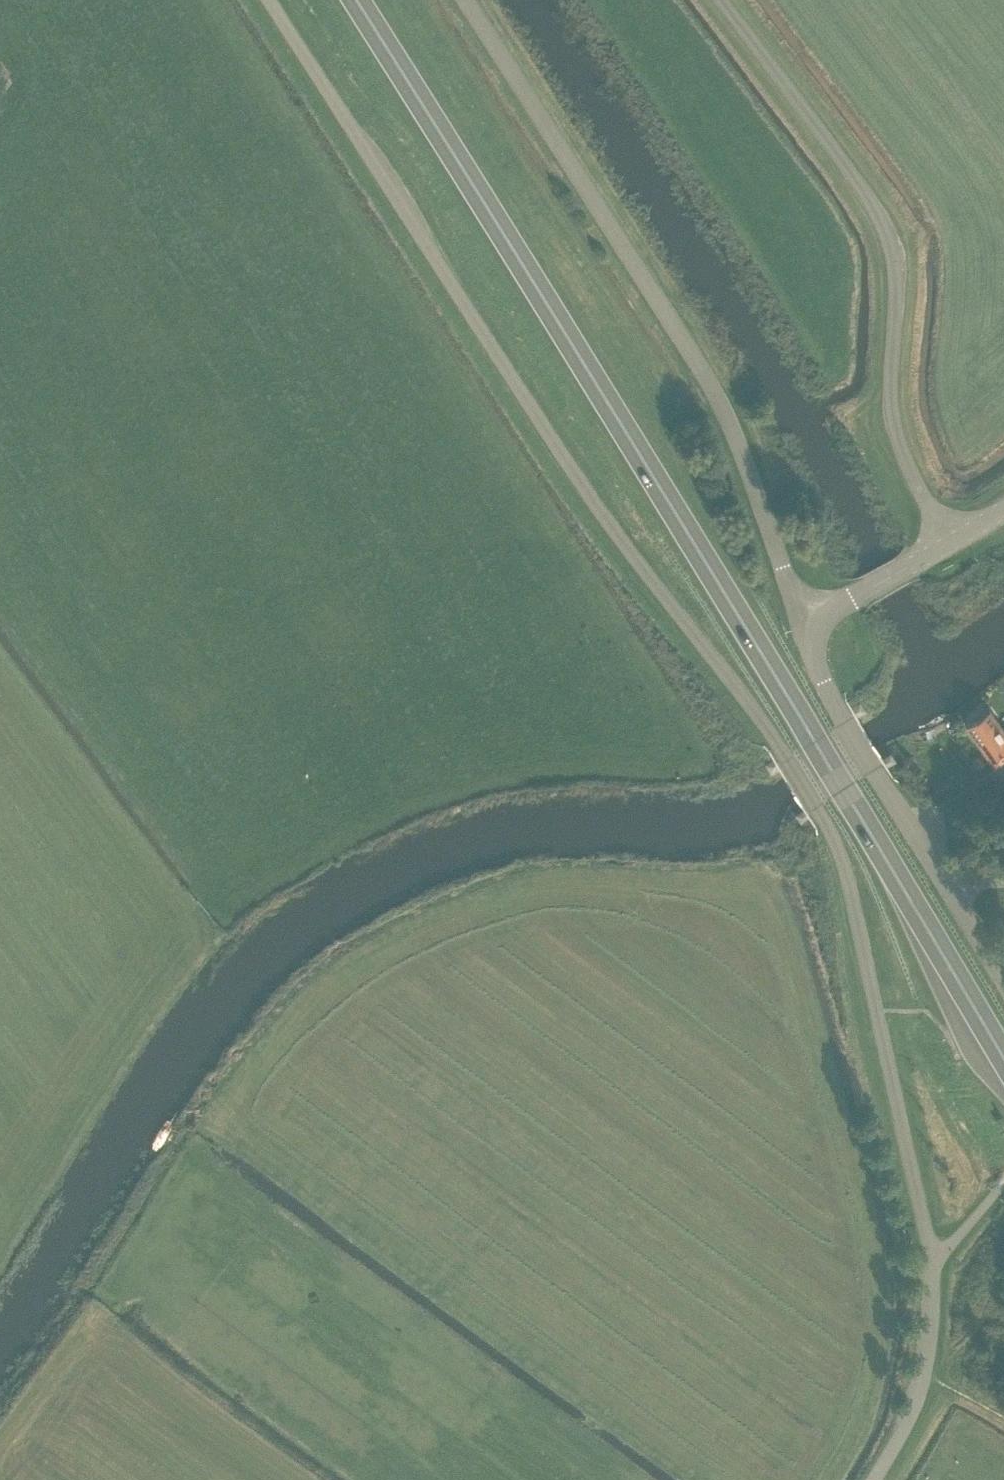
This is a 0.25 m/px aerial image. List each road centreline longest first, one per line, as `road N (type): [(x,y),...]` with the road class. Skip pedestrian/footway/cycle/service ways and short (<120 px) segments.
road 1 (unclassified): [(871,1479),(921,1373),(931,1263),(833,837),(735,686),(596,505),(273,0)]
road 2 (trunk): [(1003,1056),(357,0)]
road 3 (unclassified): [(800,619),(725,412),(465,0)]
road 4 (unclassified): [(949,542),(893,422),(898,279),(888,233),(721,0)]
road 5 (tertiary): [(1003,978),(831,699),(800,619)]
road 6 (tertiary): [(800,619),(949,542)]

